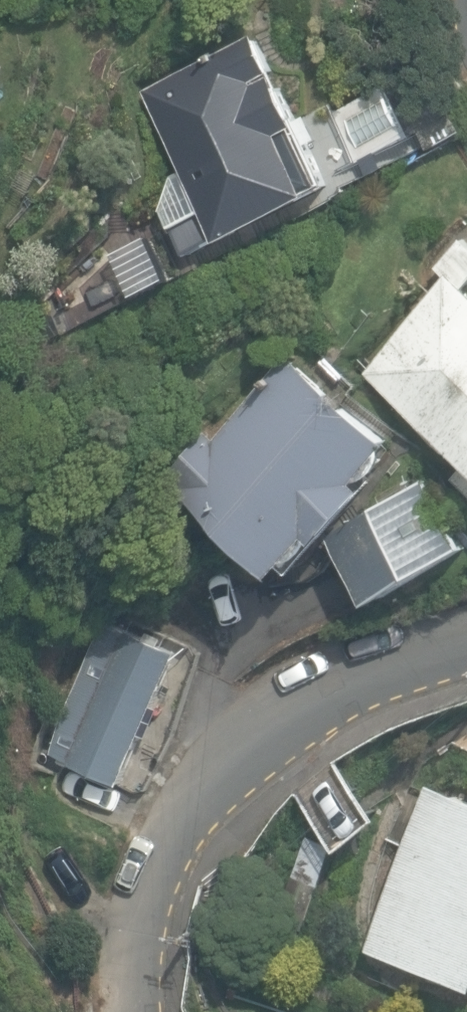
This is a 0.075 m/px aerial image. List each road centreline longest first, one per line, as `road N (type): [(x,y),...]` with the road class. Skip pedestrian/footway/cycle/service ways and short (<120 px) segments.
road 1 (residential): [(146,1011),(140,943),(159,846),(219,748),(336,677),(466,635)]

